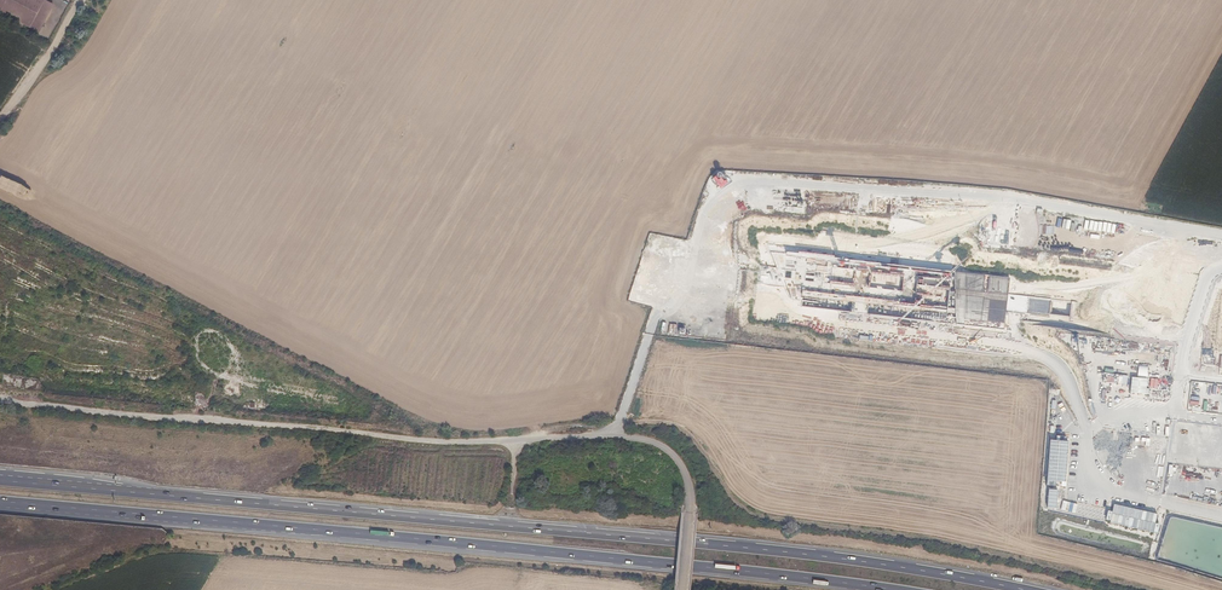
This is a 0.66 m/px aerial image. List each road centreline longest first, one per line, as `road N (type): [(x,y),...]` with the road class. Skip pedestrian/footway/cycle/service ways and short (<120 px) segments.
road 1 (trunk): [(1025,589),(805,554),(0,480)]
road 2 (trunk): [(0,502),(895,589)]
road 3 (track): [(519,441),(547,428),(675,427),(752,517),(925,539),(1135,589)]
road 4 (track): [(519,441),(435,442),(0,403)]
road 5 (track): [(519,441),(618,435),(667,451),(684,467),(691,496),(682,589)]
road 6 (track): [(0,120),(83,0)]

